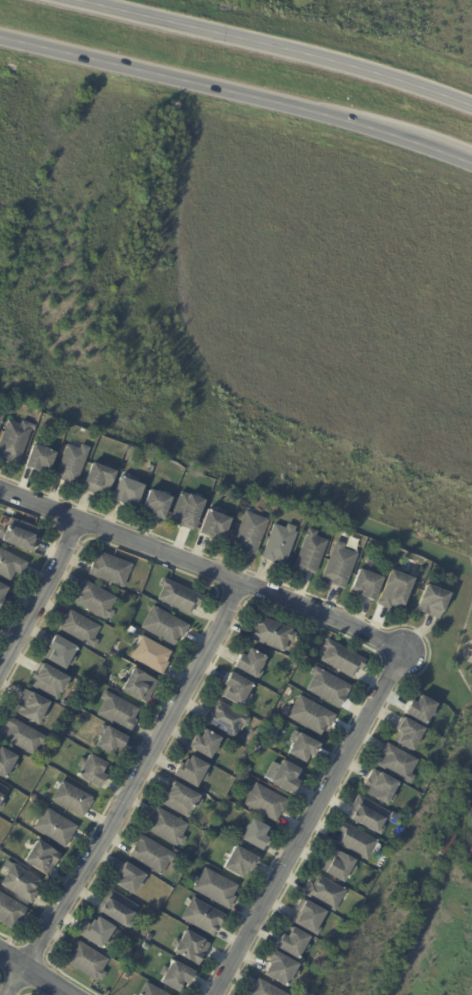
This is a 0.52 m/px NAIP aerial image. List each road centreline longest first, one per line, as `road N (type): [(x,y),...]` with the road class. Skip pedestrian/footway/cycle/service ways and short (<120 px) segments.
road 1 (primary): [(0,38),(307,110),(471,163)]
road 2 (residential): [(7,994),(156,746),(234,587)]
road 3 (residential): [(0,498),(336,625),(400,658)]
road 4 (primary): [(471,106),(314,57),(69,0)]
road 5 (residential): [(400,658),(215,994)]
road 6 (residential): [(78,529),(0,677)]

